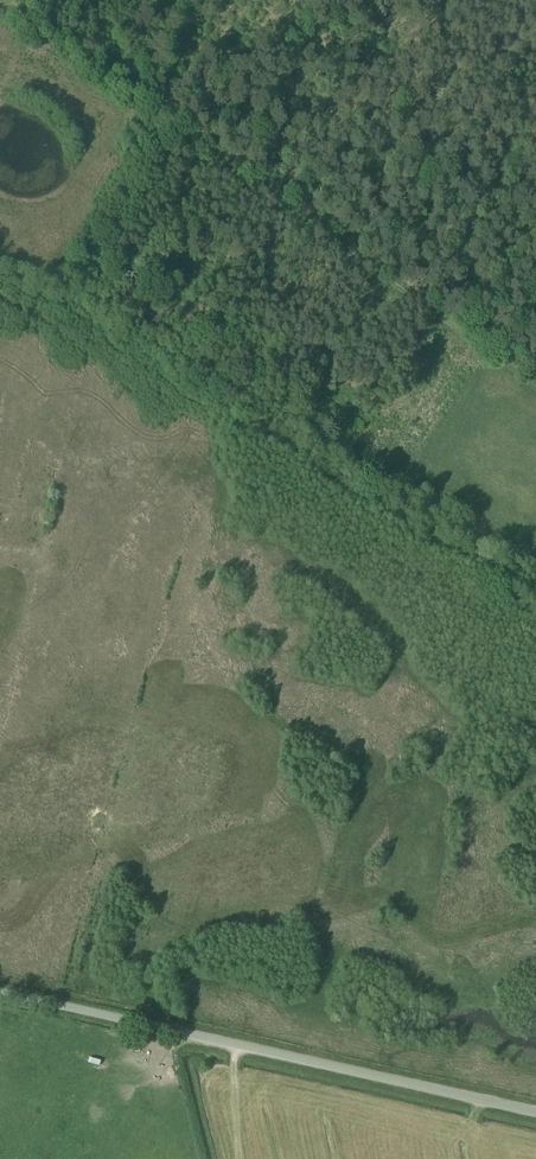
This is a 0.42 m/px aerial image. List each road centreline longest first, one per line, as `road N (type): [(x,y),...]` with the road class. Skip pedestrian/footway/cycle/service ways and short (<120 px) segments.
road 1 (unclassified): [(535,1114),(0,994)]
road 2 (track): [(146,113),(535,376)]

